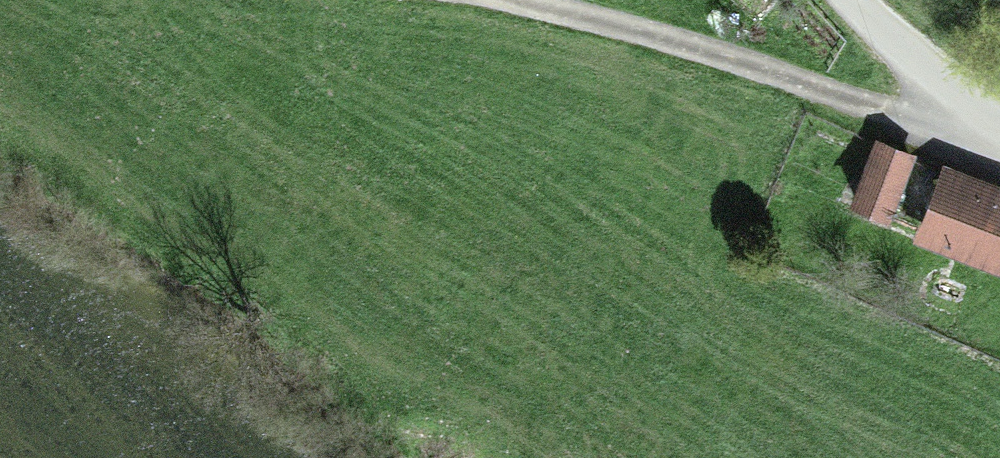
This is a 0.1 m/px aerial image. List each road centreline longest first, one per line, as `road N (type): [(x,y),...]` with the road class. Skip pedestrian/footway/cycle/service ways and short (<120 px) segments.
road 1 (residential): [(521,0),(894,111),(989,115)]
road 2 (residential): [(989,115),(859,0)]

